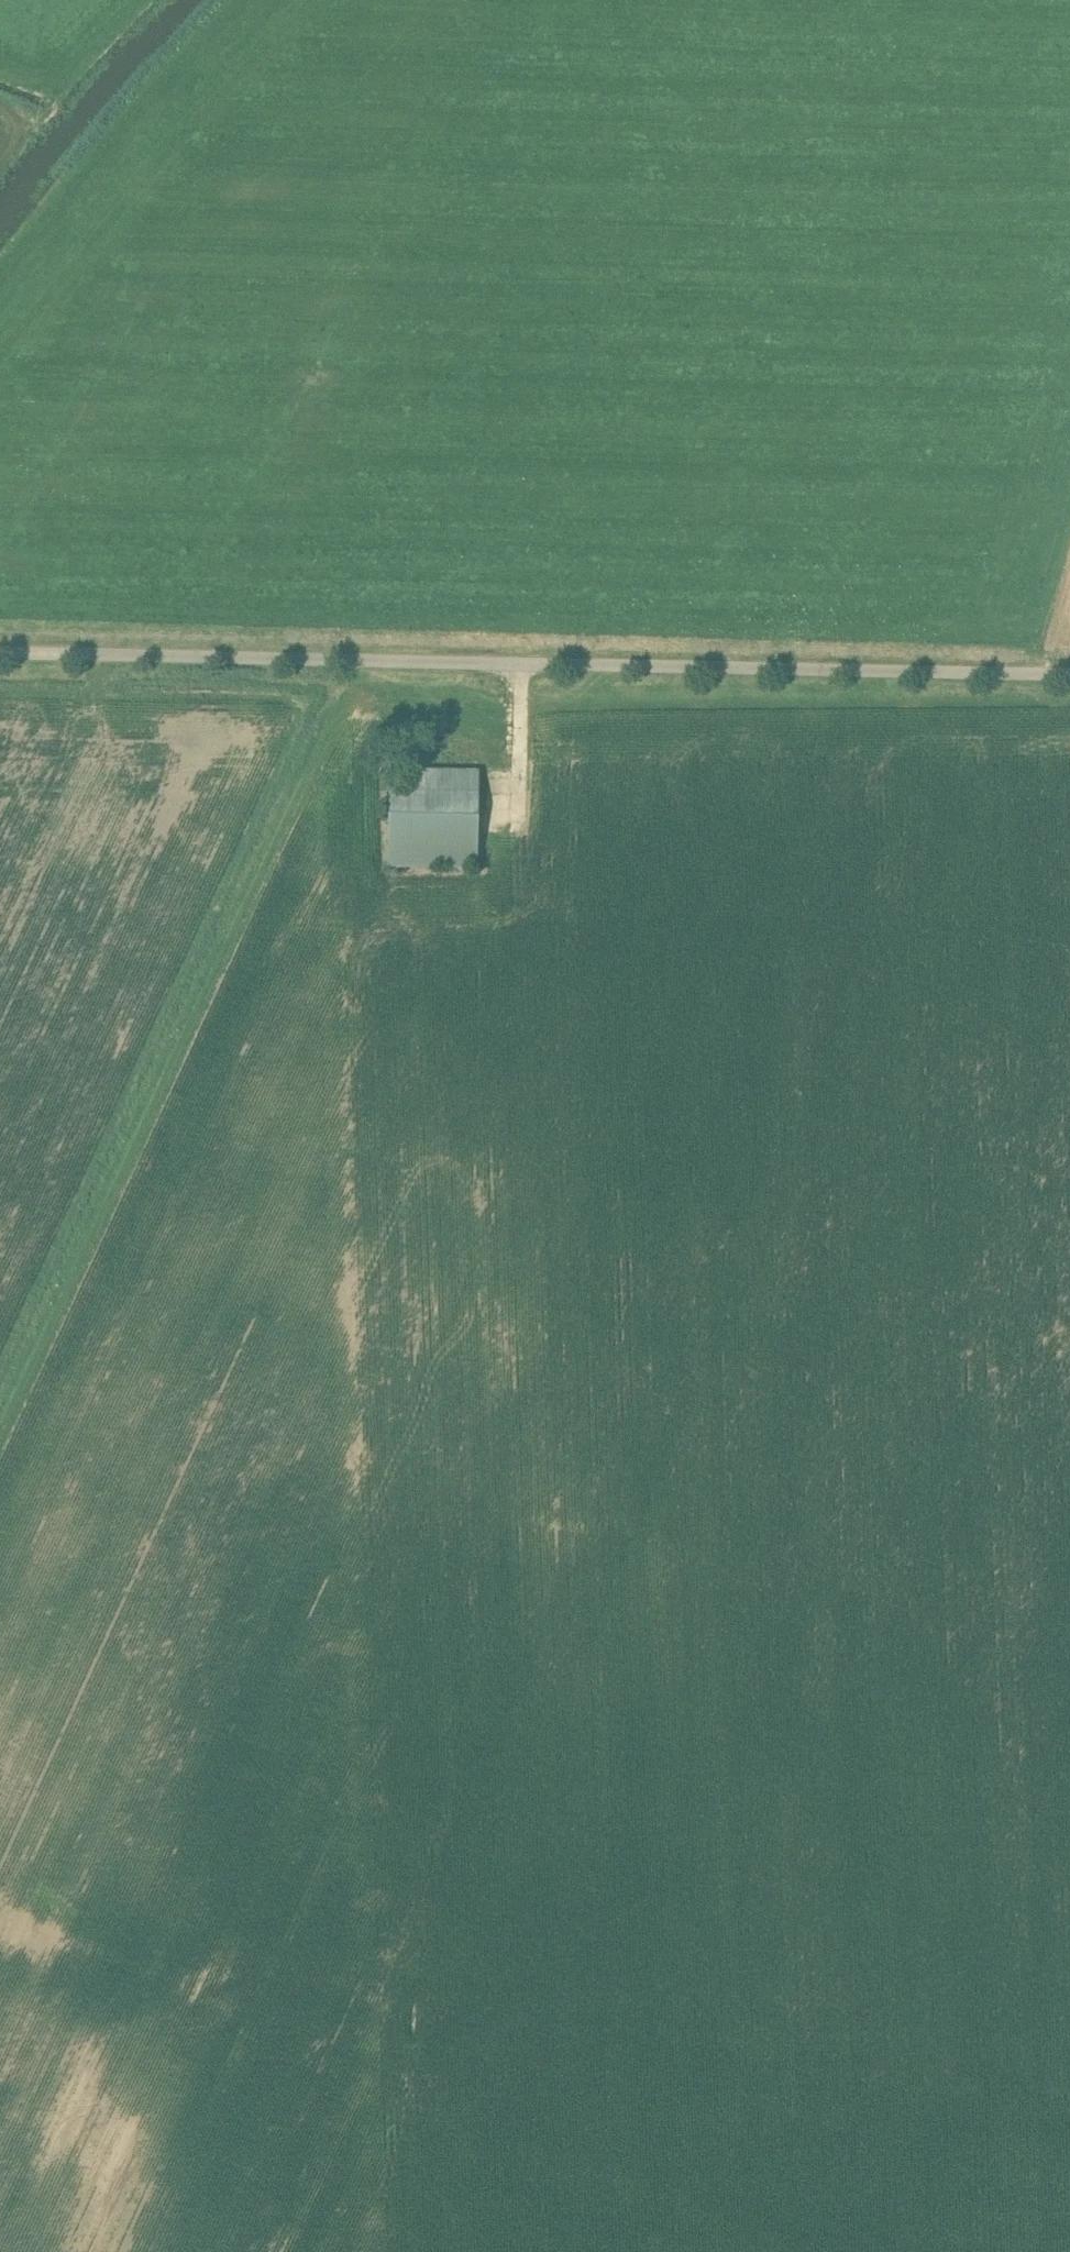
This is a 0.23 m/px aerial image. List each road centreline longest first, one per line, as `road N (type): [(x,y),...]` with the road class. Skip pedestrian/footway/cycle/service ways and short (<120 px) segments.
road 1 (unclassified): [(1069,674),(0,652)]

